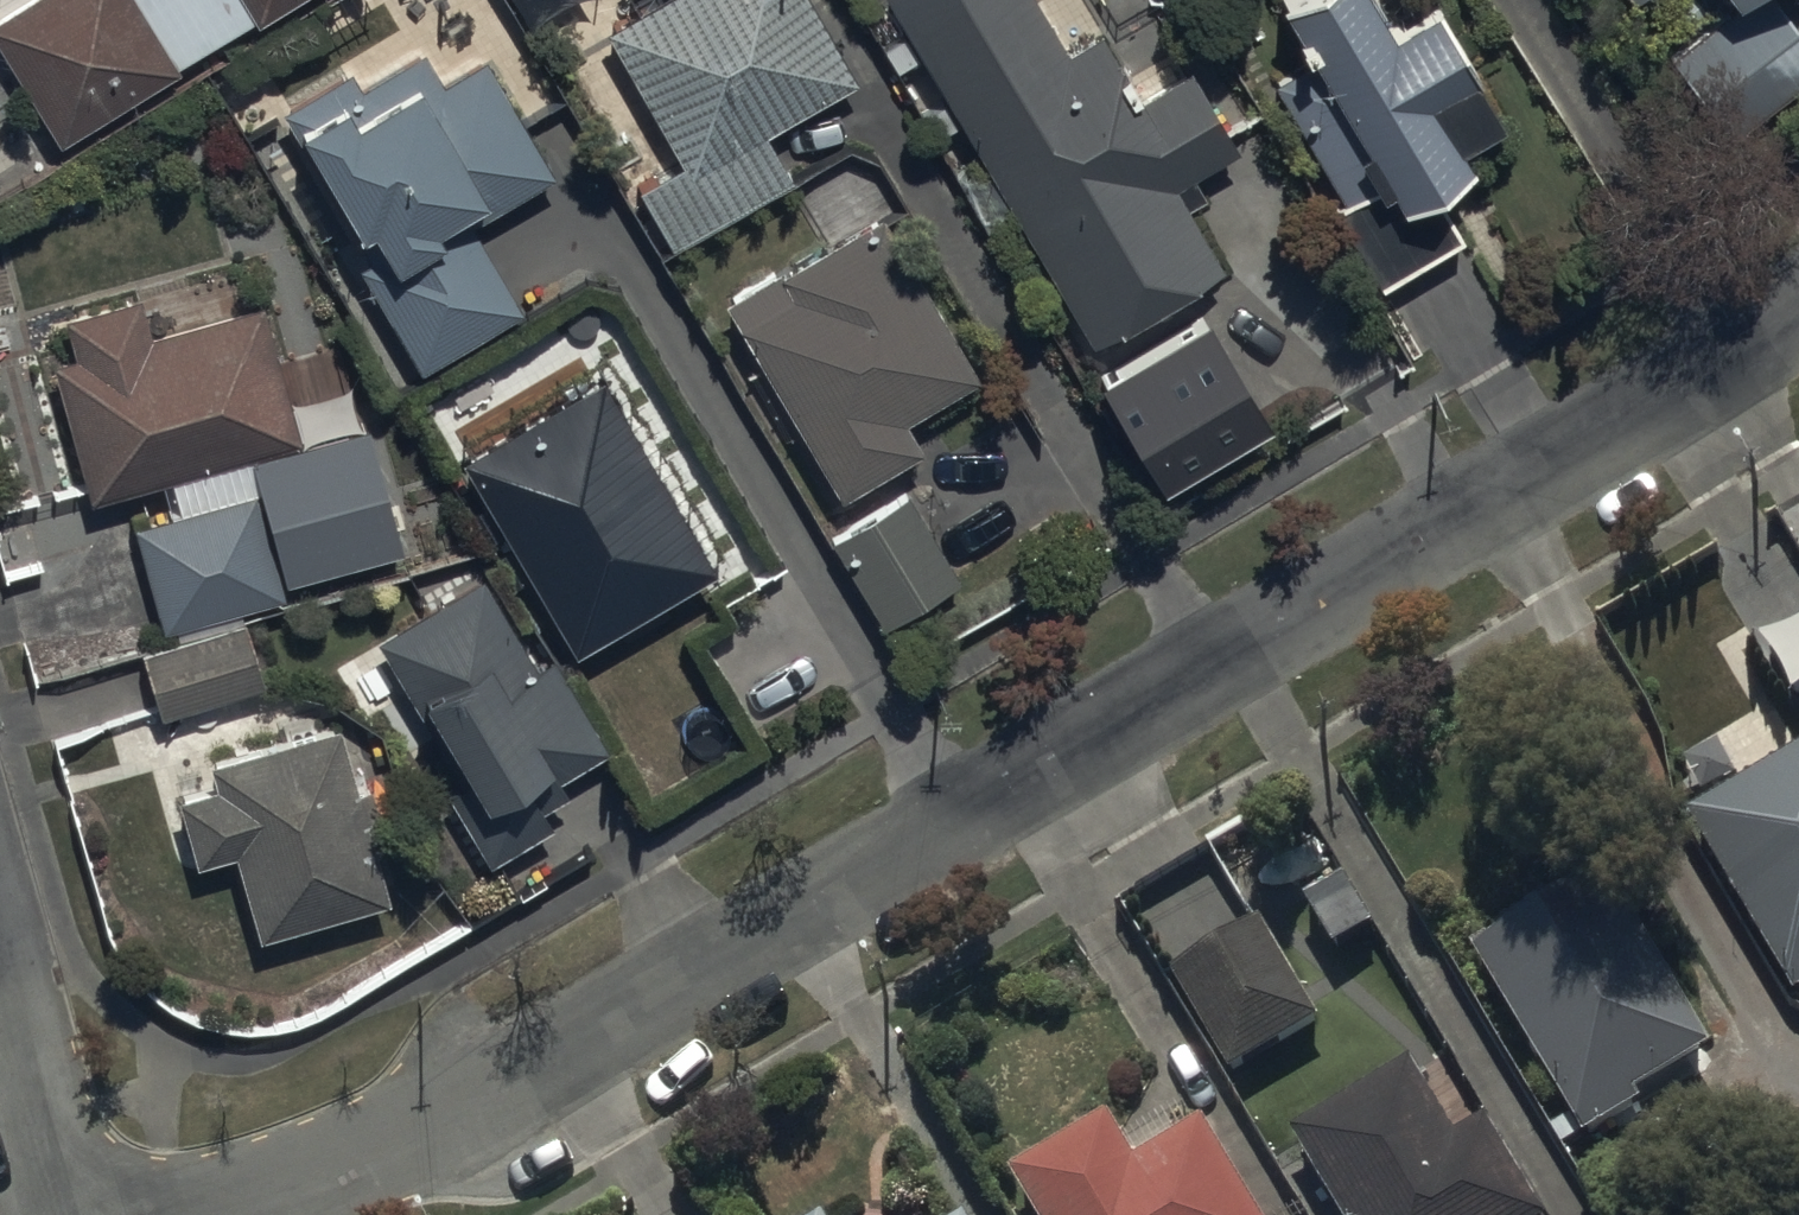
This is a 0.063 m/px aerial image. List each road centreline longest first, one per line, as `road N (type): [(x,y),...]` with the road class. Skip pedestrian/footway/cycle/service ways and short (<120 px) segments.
road 1 (residential): [(1798,305),(672,994),(365,1150),(189,1214)]
road 2 (residential): [(61,1214),(0,990)]

